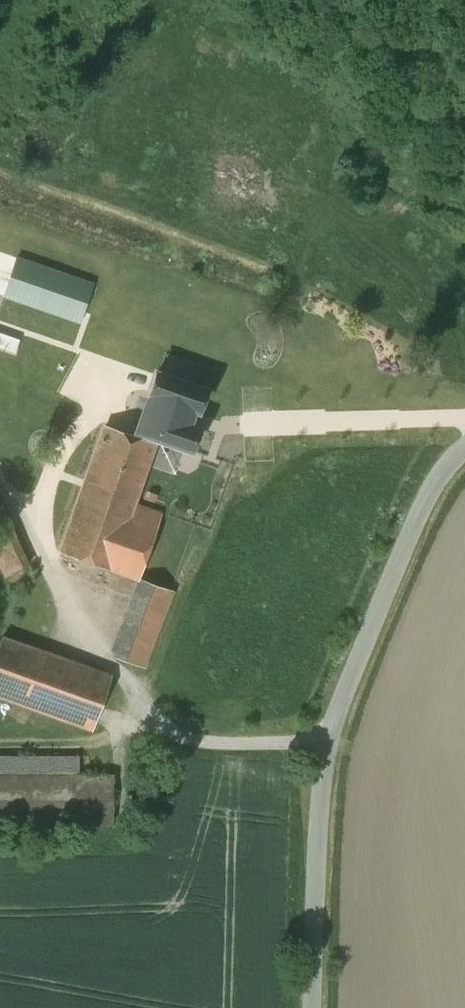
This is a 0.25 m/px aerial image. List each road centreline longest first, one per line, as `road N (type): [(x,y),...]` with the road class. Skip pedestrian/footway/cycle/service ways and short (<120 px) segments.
road 1 (unclassified): [(464,438),(441,462),(402,542),(332,732),(315,1007)]

